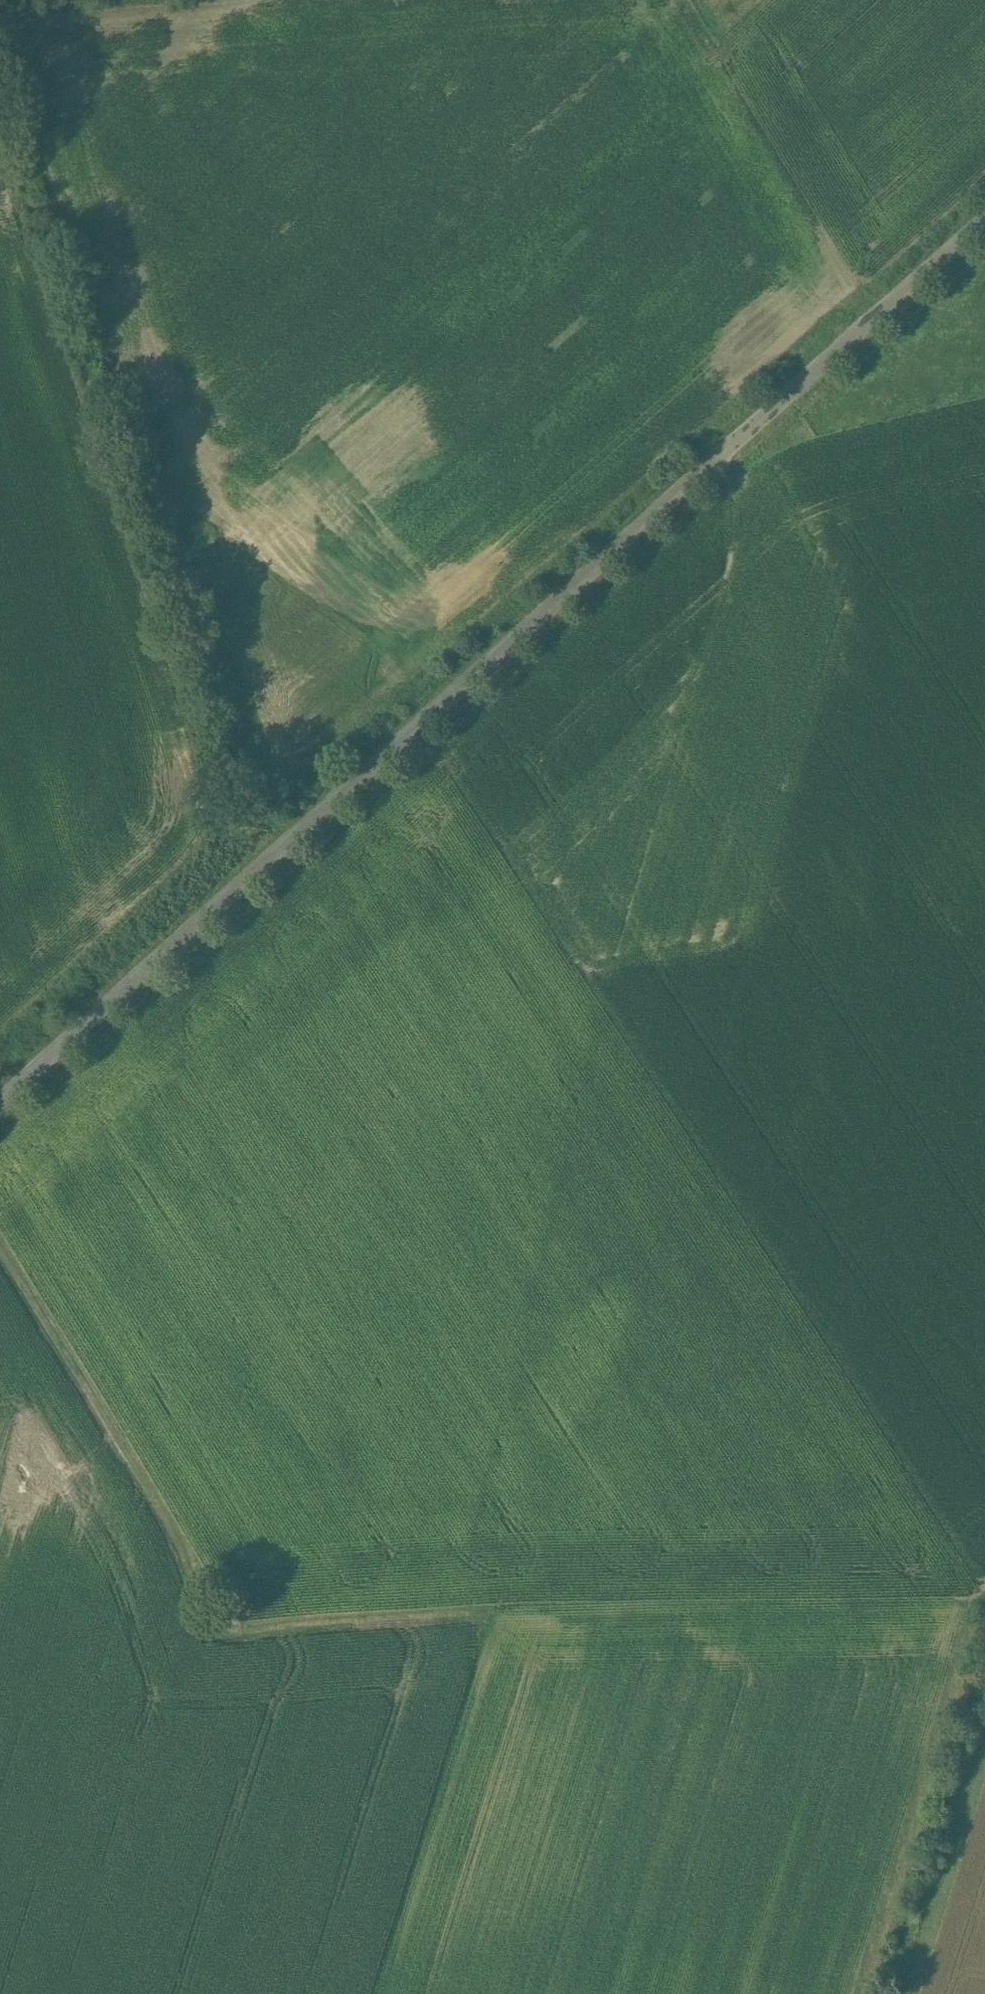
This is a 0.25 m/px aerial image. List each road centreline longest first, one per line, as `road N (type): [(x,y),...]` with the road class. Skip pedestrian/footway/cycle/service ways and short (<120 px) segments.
road 1 (unclassified): [(0,1103),(984,225)]
road 2 (track): [(0,1254),(225,1626),(493,1614)]

